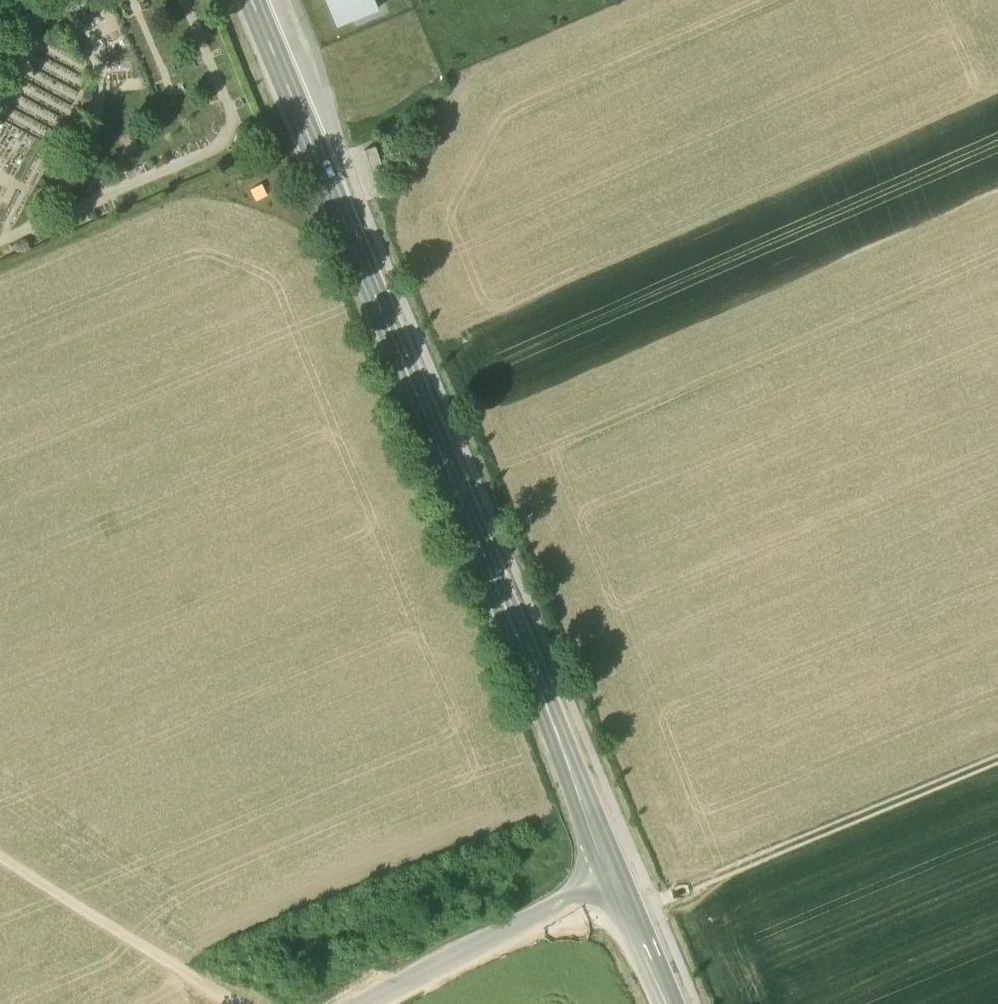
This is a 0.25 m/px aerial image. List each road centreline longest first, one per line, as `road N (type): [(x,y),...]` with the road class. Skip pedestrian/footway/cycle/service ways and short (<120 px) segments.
road 1 (tertiary): [(253,0),(679,1003)]
road 2 (track): [(997,770),(698,886),(642,919)]
road 3 (track): [(0,272),(312,142)]
road 4 (track): [(225,1003),(0,850)]

